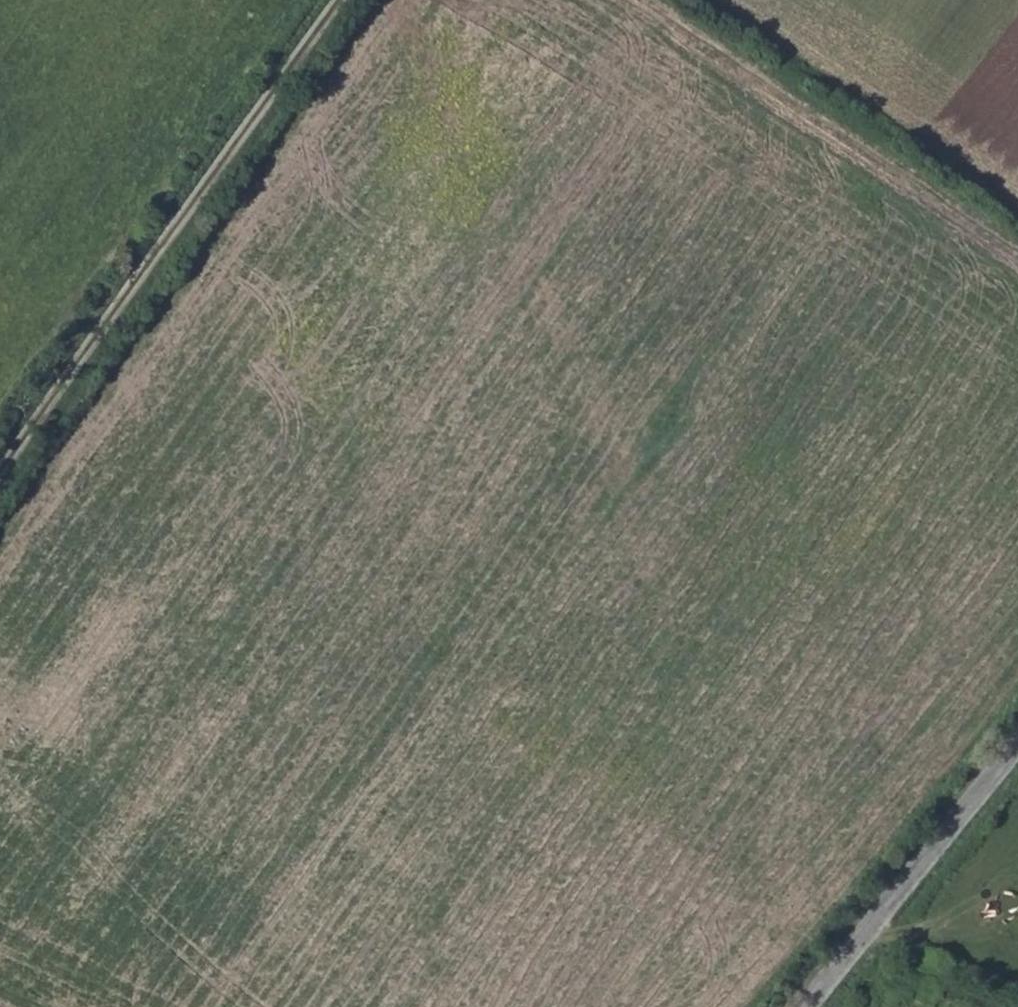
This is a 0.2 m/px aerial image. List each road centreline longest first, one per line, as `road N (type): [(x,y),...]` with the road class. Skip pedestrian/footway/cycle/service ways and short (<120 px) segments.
road 1 (track): [(0,475),(339,0)]
road 2 (unclassified): [(810,1006),(1017,750)]

